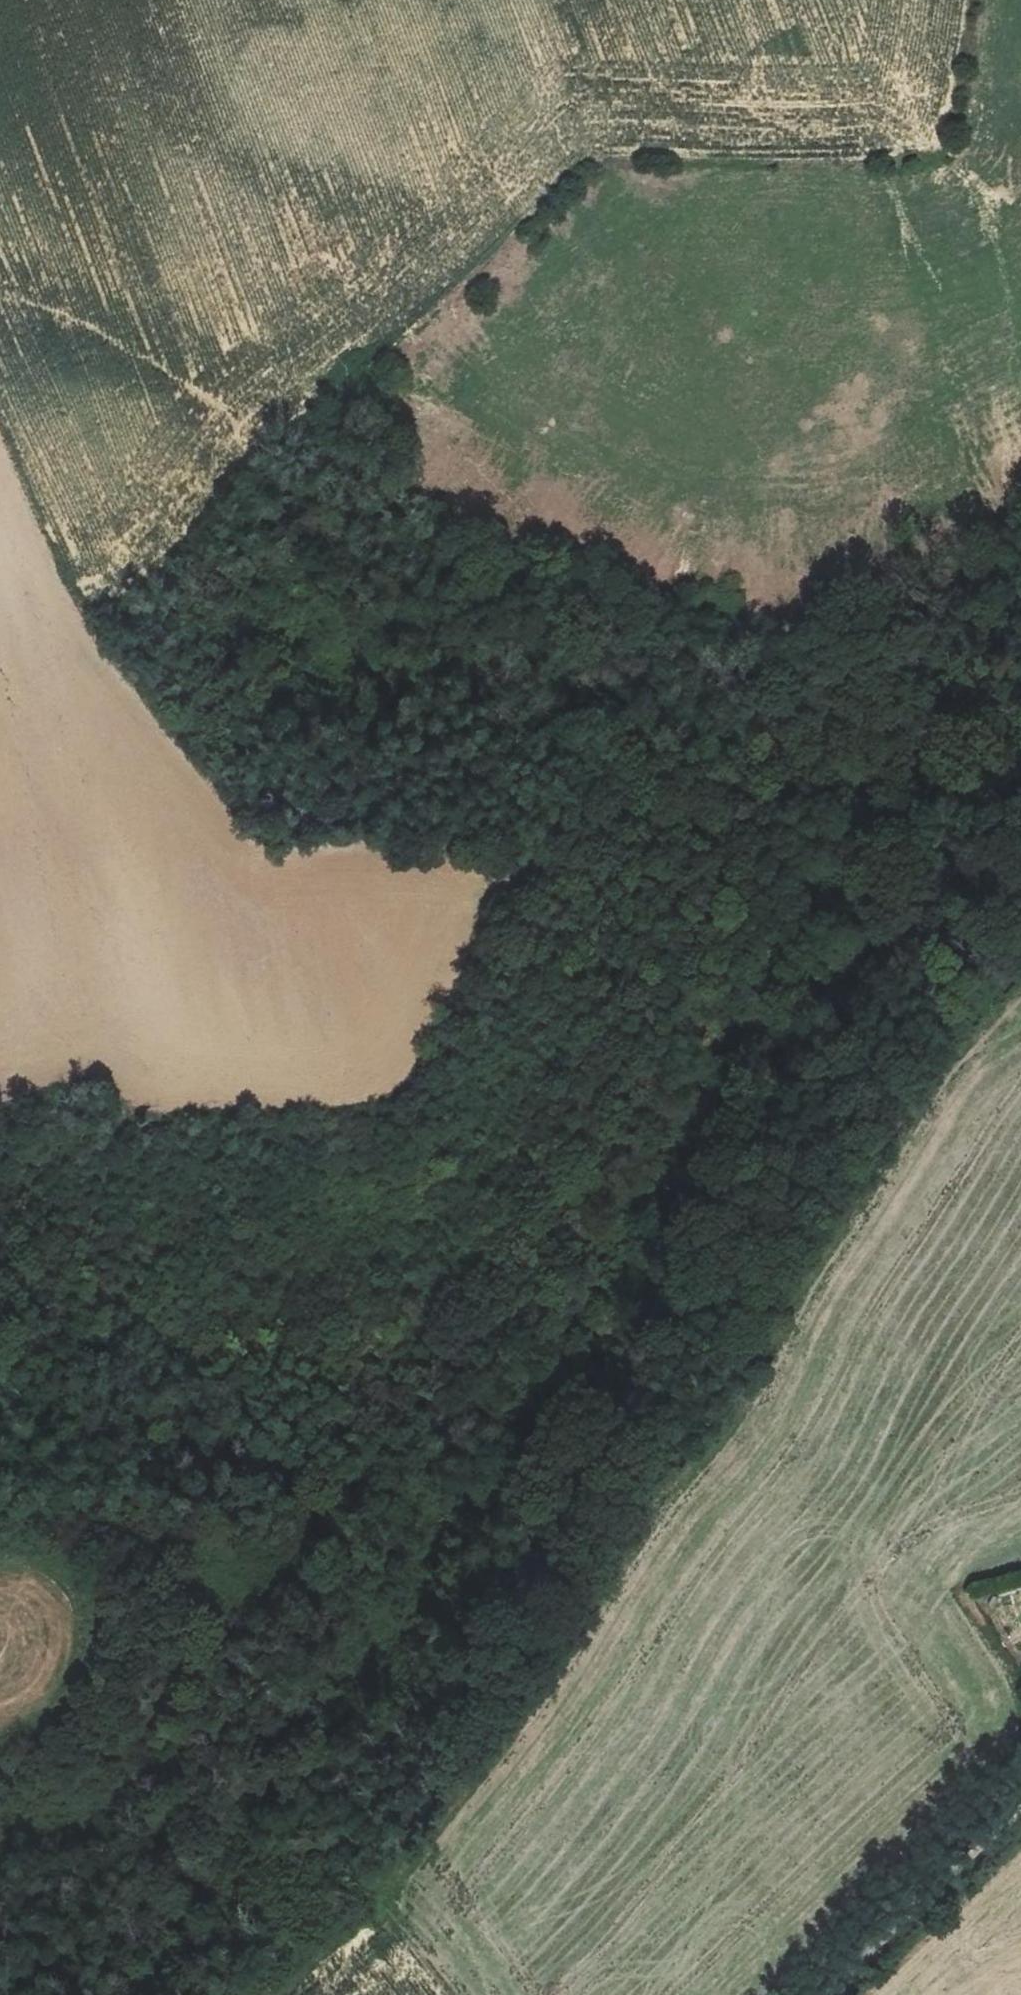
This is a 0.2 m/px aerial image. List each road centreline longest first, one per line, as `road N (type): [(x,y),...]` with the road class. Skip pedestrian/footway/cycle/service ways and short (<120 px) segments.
road 1 (unclassified): [(1020,1816),(822,1994)]

